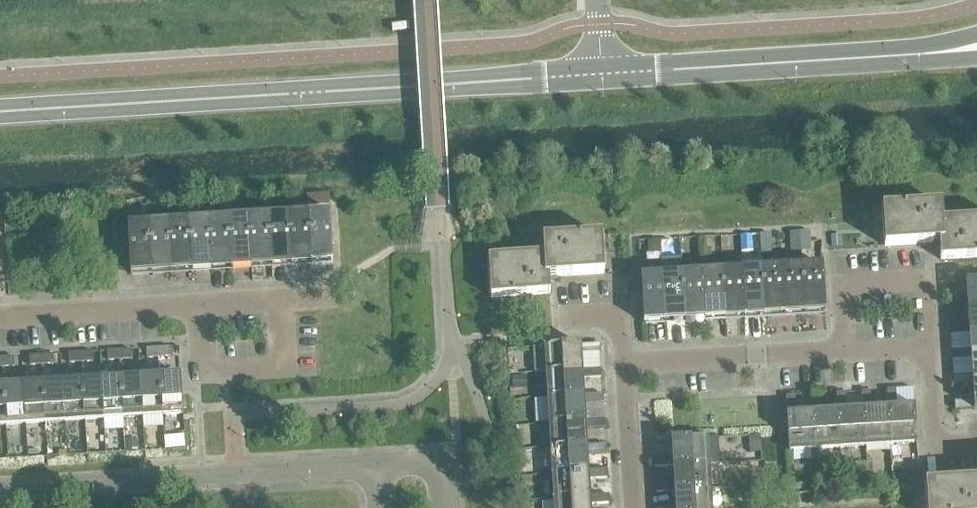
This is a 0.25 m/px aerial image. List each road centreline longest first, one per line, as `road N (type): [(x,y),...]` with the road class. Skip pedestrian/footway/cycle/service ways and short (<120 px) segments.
road 1 (tertiary): [(0,111),(599,75)]
road 2 (tertiary): [(599,75),(976,47)]
road 3 (unclassified): [(0,488),(239,475)]
road 4 (residential): [(929,348),(927,280),(839,284),(842,352)]
road 5 (residential): [(282,300),(286,367),(202,372),(198,305)]
road 6 (residential): [(626,361),(842,352)]
road 7 (residential): [(0,317),(198,305)]
road 8 (residential): [(632,507),(626,361)]
road 9 (residential): [(976,442),(934,444),(929,348)]
road 10 (unclassified): [(239,475),(371,468)]

